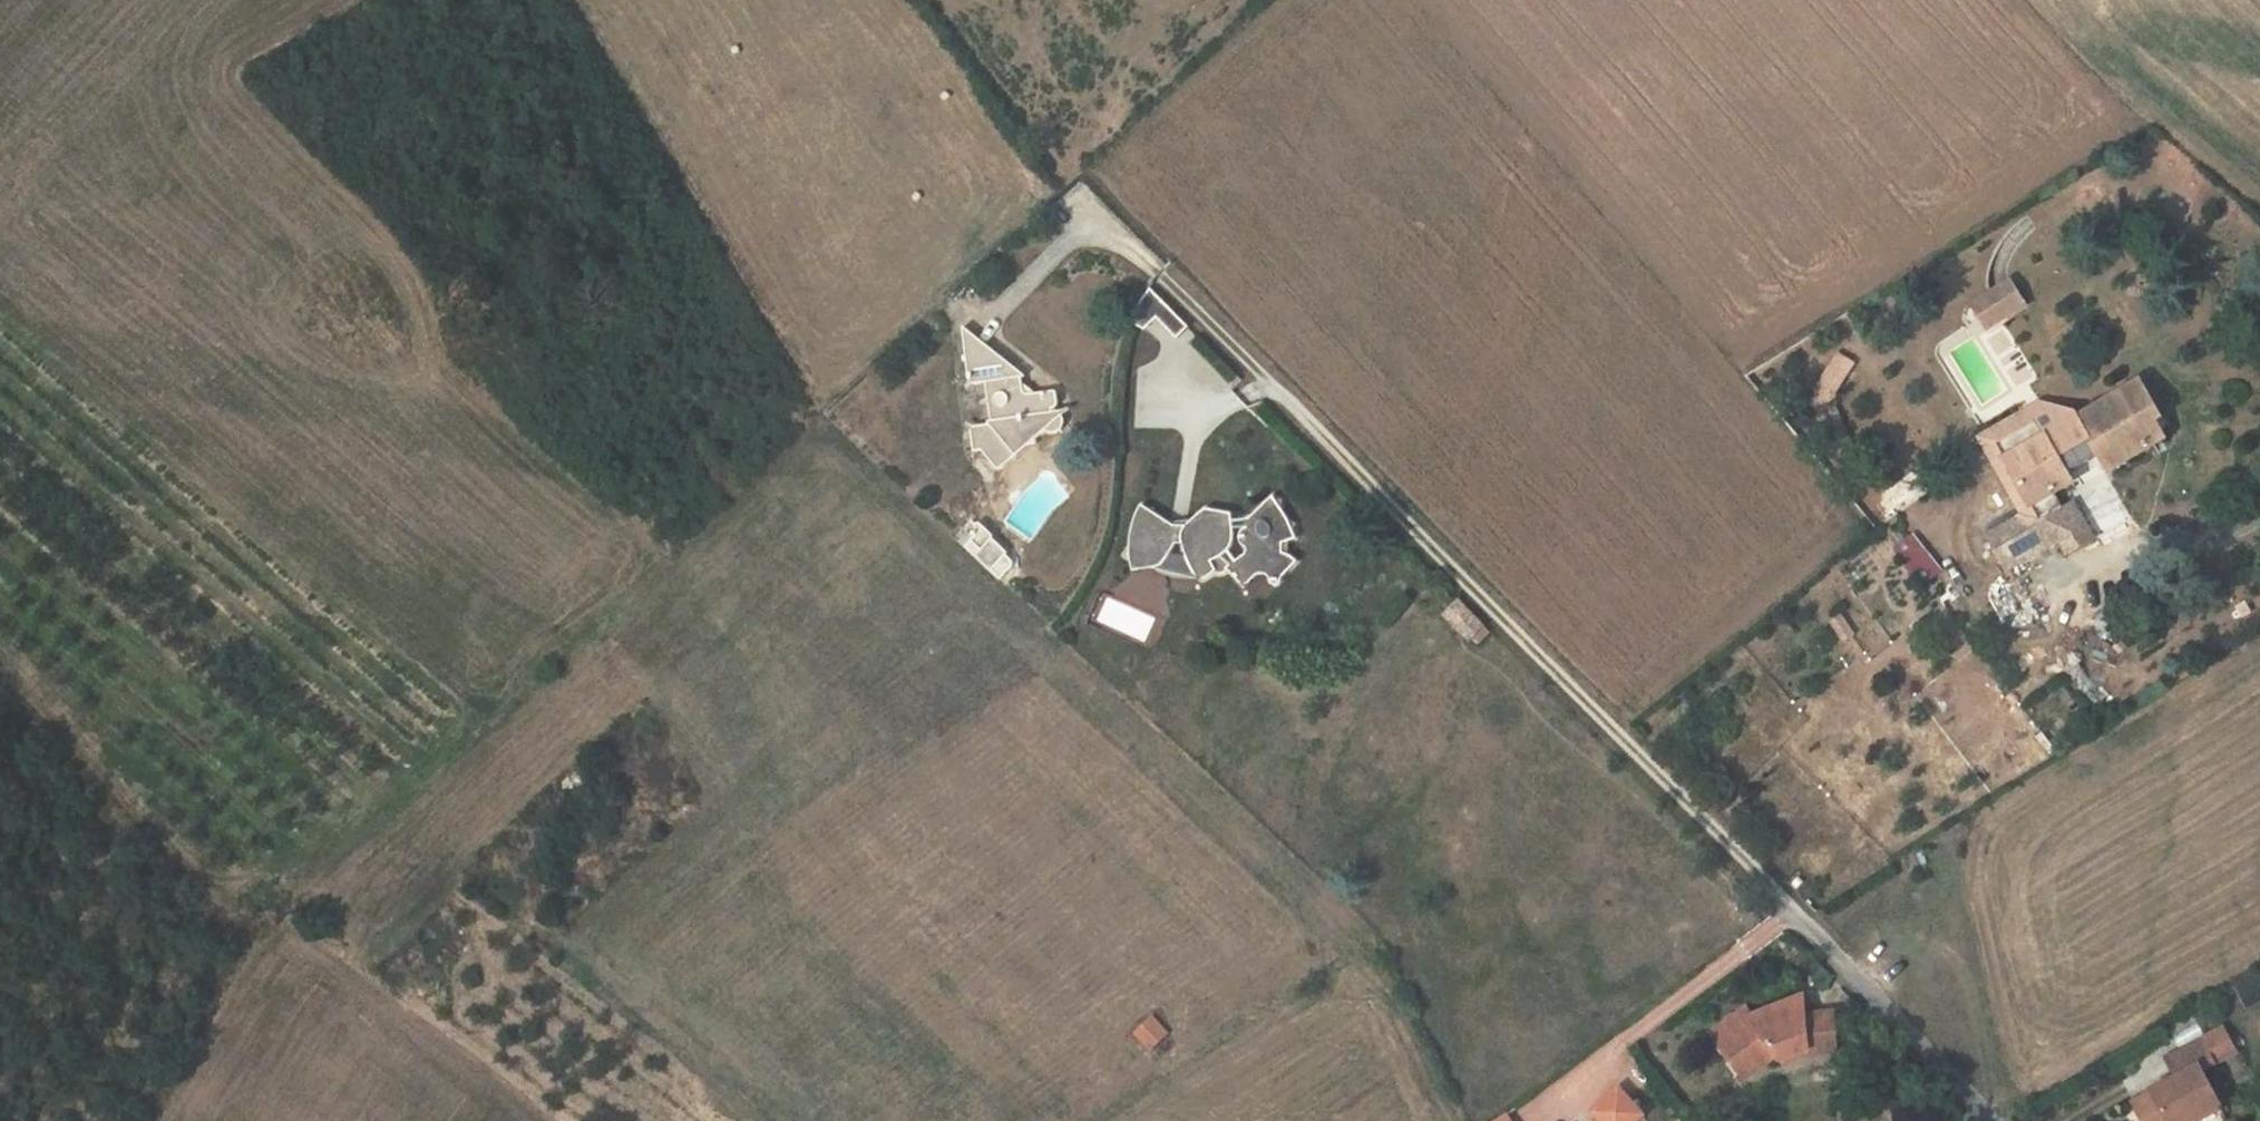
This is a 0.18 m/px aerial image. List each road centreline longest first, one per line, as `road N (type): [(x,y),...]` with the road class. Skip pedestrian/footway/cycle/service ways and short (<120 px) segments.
road 1 (track): [(772,1120),(729,1078),(487,889)]

